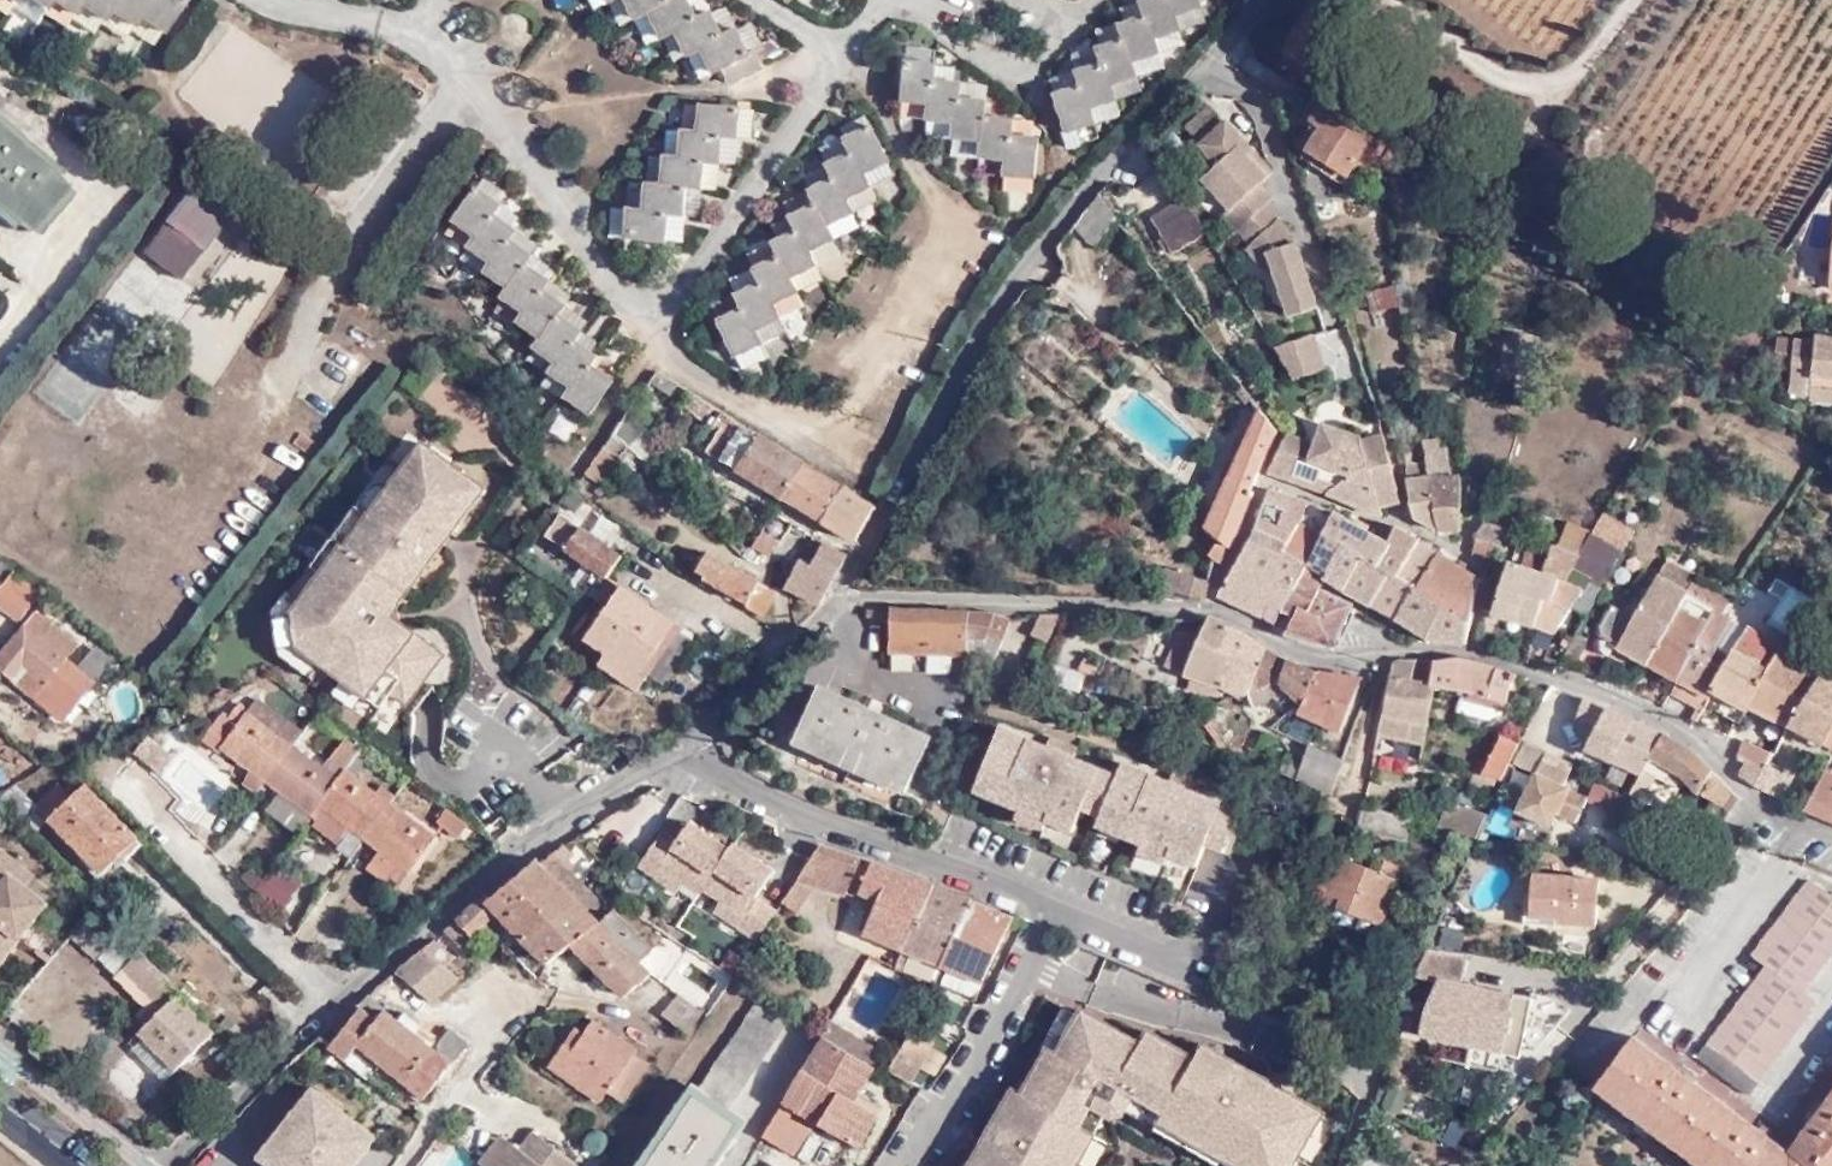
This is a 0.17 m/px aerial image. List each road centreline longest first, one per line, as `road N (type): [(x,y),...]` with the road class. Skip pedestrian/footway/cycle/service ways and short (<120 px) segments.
road 1 (residential): [(1831,844),(1782,824),(1703,744),(1566,680),(1487,657),(1310,655),(1246,618),(950,595),(833,607)]
road 2 (residential): [(1267,0),(1114,148),(1005,309),(833,607)]
road 3 (residential): [(675,746),(335,1002),(164,1165)]
road 4 (residential): [(675,746),(793,809),(1207,974)]
road 5 (residential): [(833,607),(675,746)]

